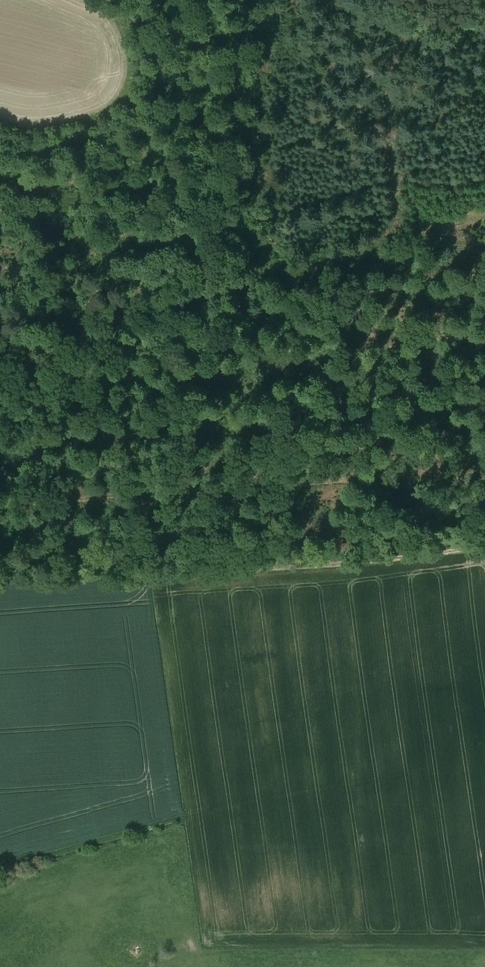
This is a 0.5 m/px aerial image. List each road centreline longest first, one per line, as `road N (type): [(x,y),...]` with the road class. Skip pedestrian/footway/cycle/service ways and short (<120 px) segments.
road 1 (track): [(0,351),(410,239),(484,248)]
road 2 (track): [(484,546),(269,568),(246,552),(0,567)]

